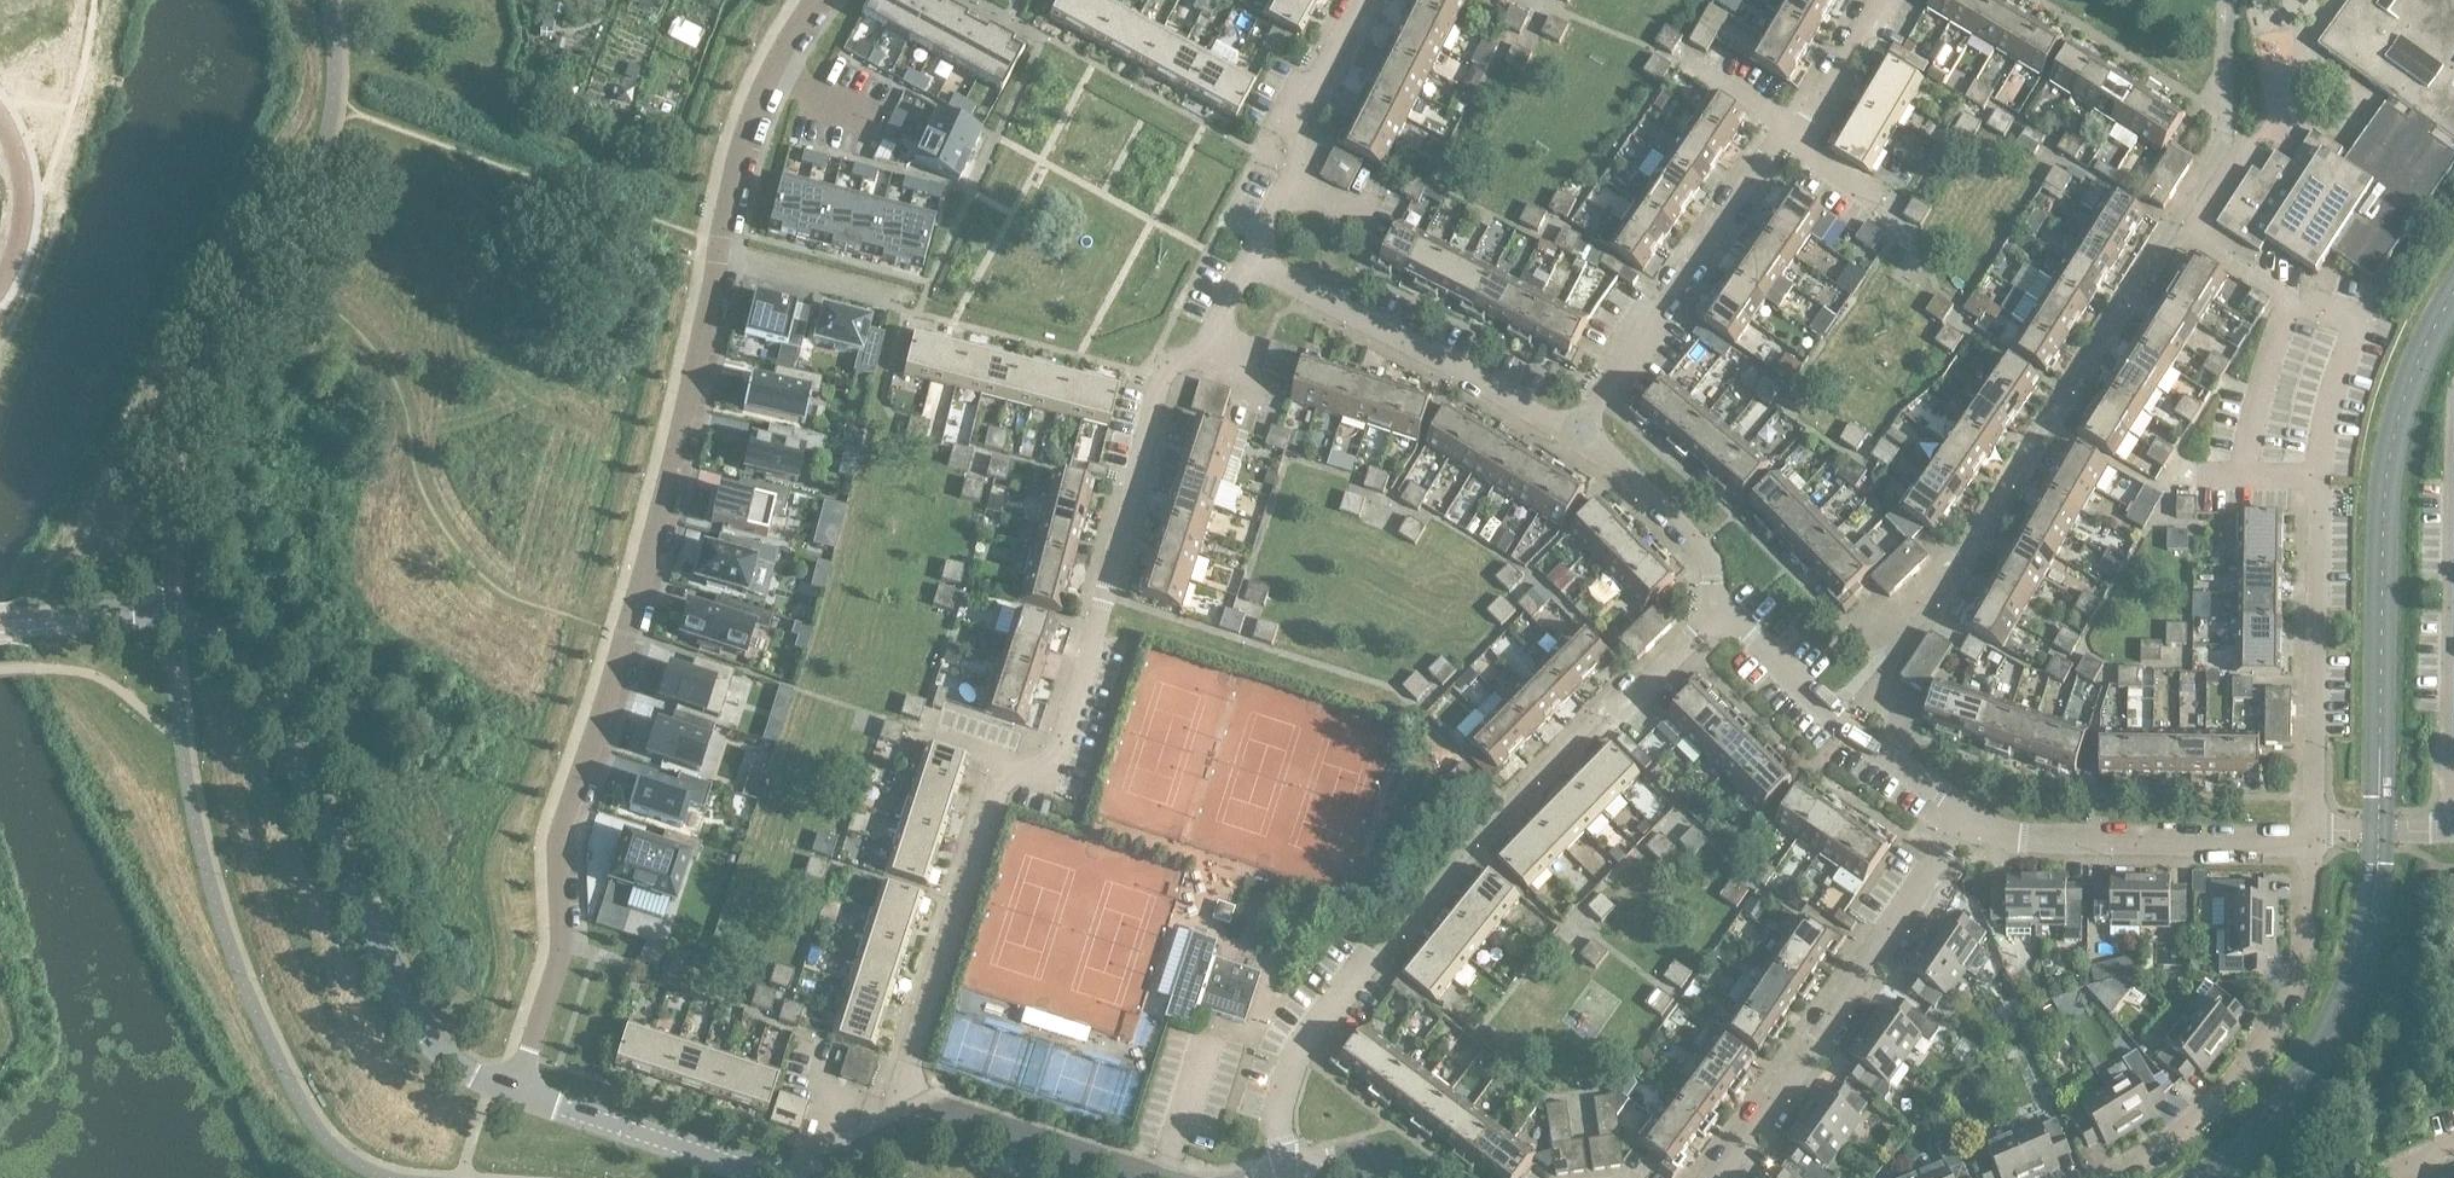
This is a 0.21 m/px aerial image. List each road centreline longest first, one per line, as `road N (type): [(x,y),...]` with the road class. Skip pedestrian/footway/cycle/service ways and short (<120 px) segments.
road 1 (residential): [(934,1124),(911,1084),(913,1065),(997,798),(1053,755),(1069,733),(1156,401),(1169,372),(1213,338),(1246,271)]
road 2 (residential): [(510,1094),(556,966),(557,845),(660,502),(721,247)]
road 3 (tertiary): [(0,627),(172,622),(235,664),(258,694),(426,1044),(443,1062),(510,1094)]
road 4 (residential): [(2314,839),(2315,487),(2331,393),(2355,334),(2343,313),(2183,217)]
road 5 (residential): [(1575,438),(1798,129),(1877,0)]
road 6 (residential): [(1970,817),(1718,1177)]
road 7 (residential): [(2115,1177),(2207,1115),(2278,1023),(2301,961),(2314,839)]
road 8 (residential): [(1246,271),(1575,438)]
road 9 (residential): [(1970,817),(2029,844),(2314,839)]
road 10 (residential): [(1720,615),(1853,740),(1970,817)]
road 11 (residential): [(1246,271),(1286,187),(1285,146),(1364,0)]
road 12 (tertiary): [(510,1094),(768,1177)]
road 13 (residential): [(721,247),(750,123),(808,0)]
road 14 (residential): [(1289,1174),(1279,1111),(1287,1084),(1300,1053),(1379,962)]
road 15 (residential): [(1720,615),(1706,598),(1699,549),(1618,467),(1575,438)]
road 16 (tertiary): [(934,1124),(989,1130),(1141,1177)]
road 17 (residential): [(721,247),(905,301),(914,315)]
road 18 (residential): [(0,281),(21,221),(21,188),(0,123)]
road 19 (residential): [(2314,839),(2450,830)]
road 20 (tertiary): [(810,1177),(934,1124)]

